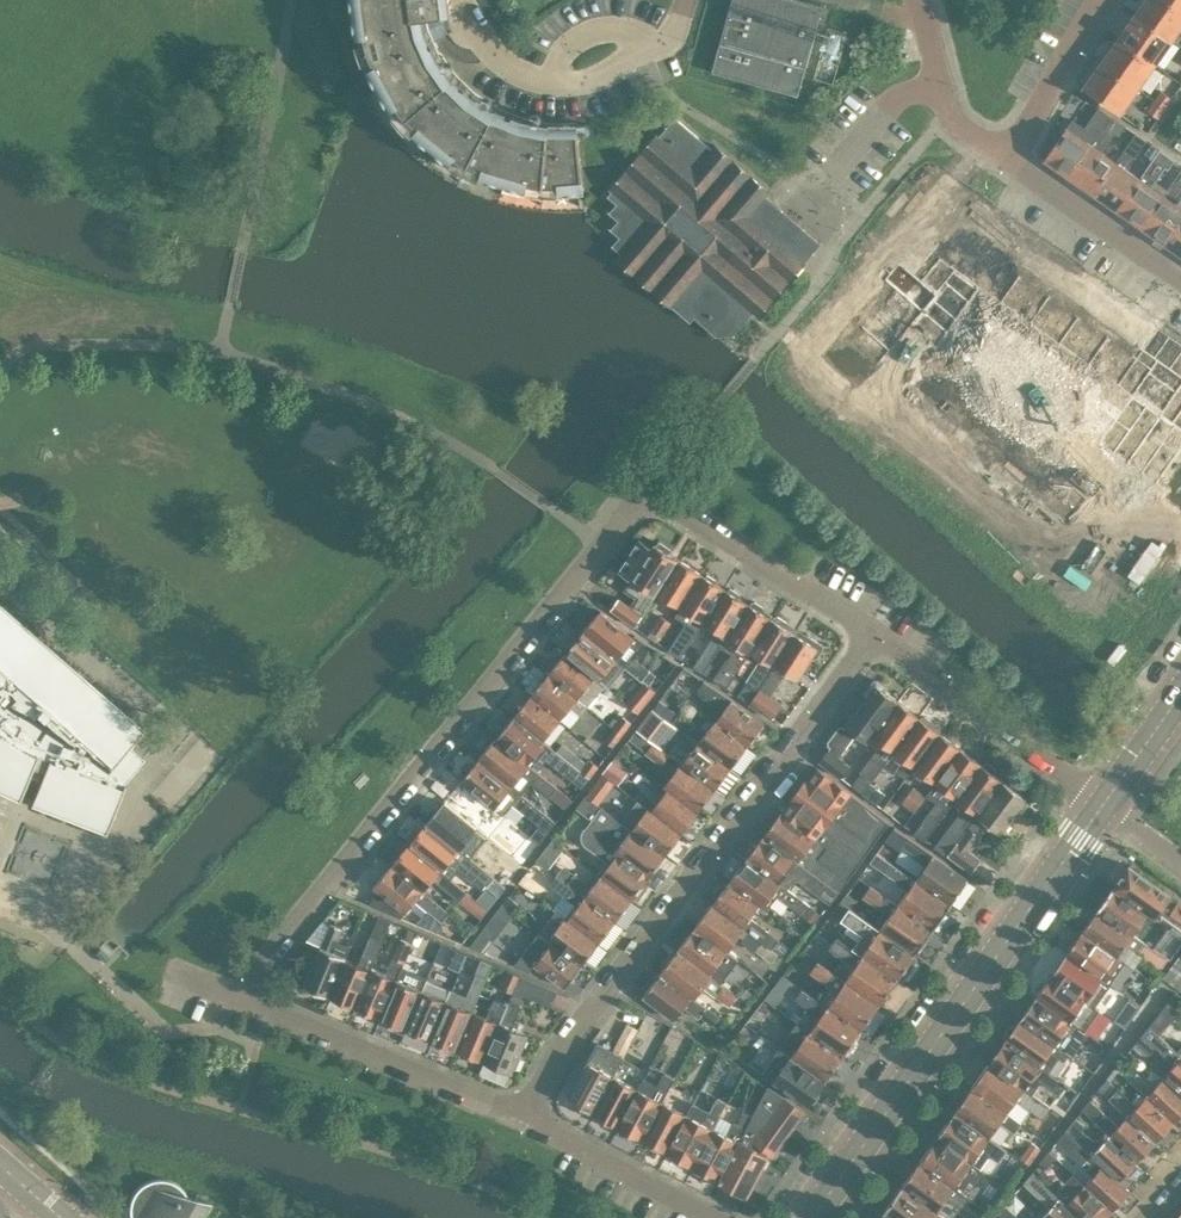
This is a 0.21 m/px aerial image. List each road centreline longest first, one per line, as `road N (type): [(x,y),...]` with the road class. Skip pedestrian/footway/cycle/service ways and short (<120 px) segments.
road 1 (residential): [(519,1109),(246,992),(642,485),(871,626)]
road 2 (tertiary): [(805,1217),(1172,691)]
road 3 (residential): [(871,626),(519,1109)]
road 4 (residential): [(709,1217),(519,1109)]
road 5 (residential): [(1004,154),(1180,279)]
road 6 (residential): [(871,626),(1042,752)]
road 7 (residential): [(940,77),(897,95),(804,203)]
road 8 (residential): [(1101,0),(1004,154)]
road 9 (unknown): [(1042,752),(1180,855)]
road 10 (residential): [(549,74),(560,46),(591,27),(620,27),(646,49)]

